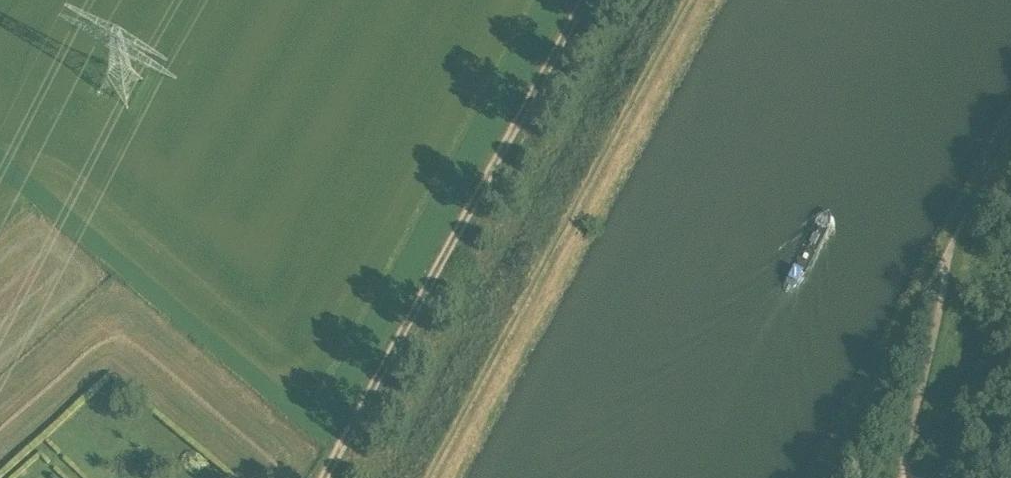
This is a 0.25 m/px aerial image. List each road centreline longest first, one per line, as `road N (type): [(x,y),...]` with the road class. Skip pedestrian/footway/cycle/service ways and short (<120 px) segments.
road 1 (track): [(318,477),(579,0)]

